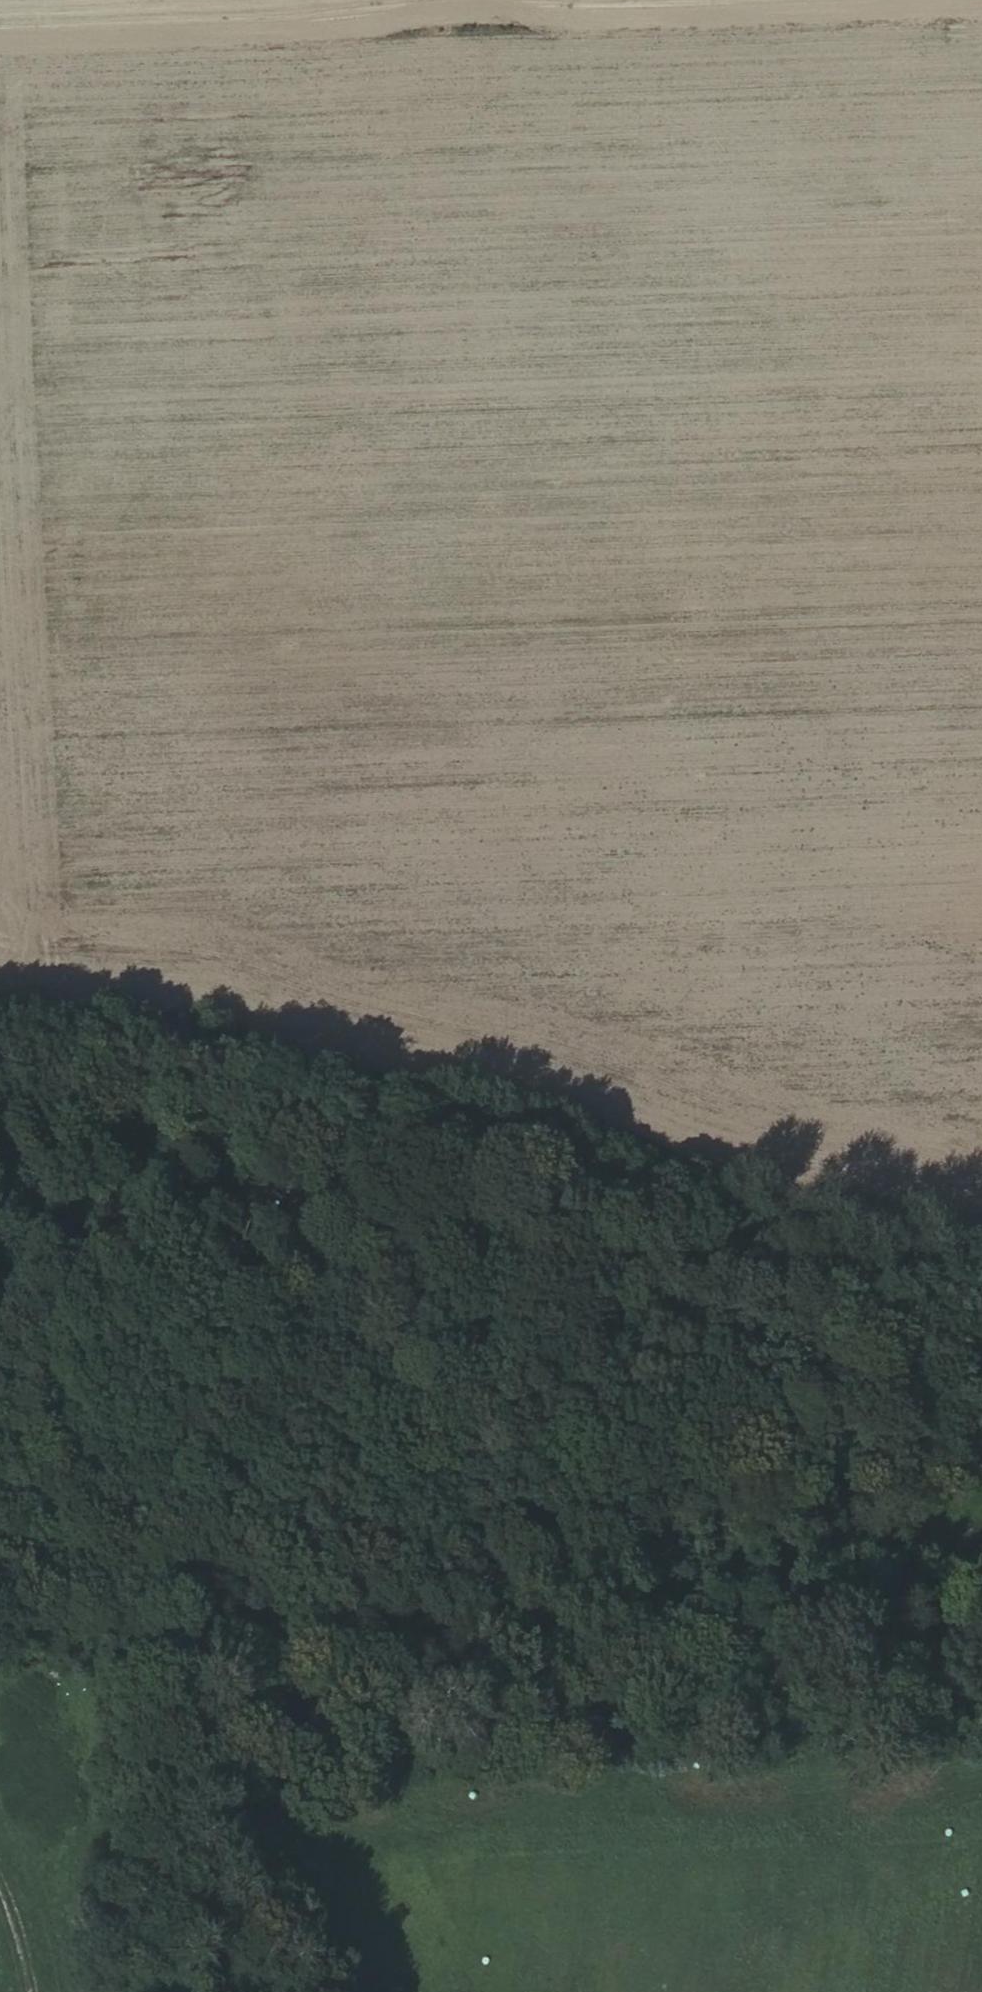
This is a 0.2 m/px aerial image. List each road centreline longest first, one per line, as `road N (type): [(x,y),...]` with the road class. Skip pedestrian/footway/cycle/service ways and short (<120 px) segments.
road 1 (track): [(0,1599),(61,1597),(288,1635),(660,1634),(981,1584)]

